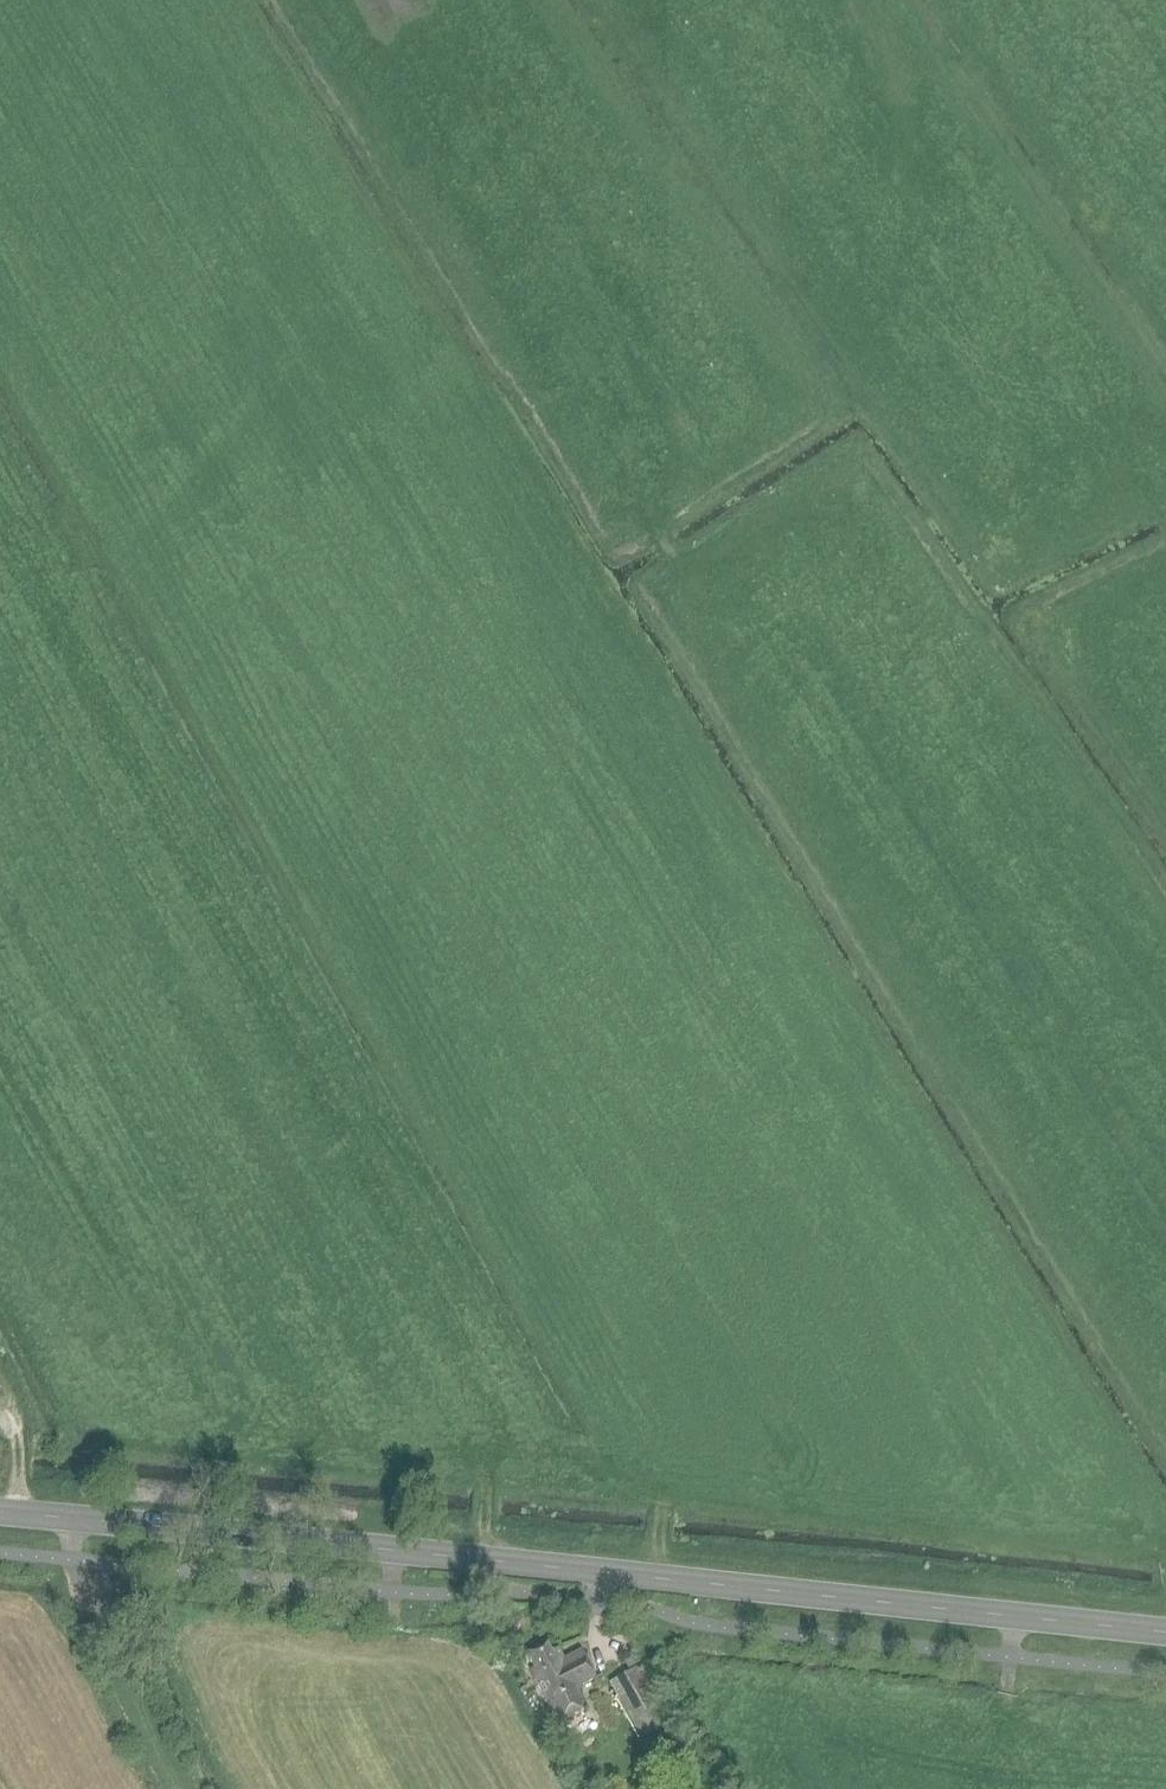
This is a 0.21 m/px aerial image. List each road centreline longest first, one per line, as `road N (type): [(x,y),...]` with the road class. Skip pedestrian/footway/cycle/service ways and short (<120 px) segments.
road 1 (tertiary): [(0,1515),(1165,1632)]

